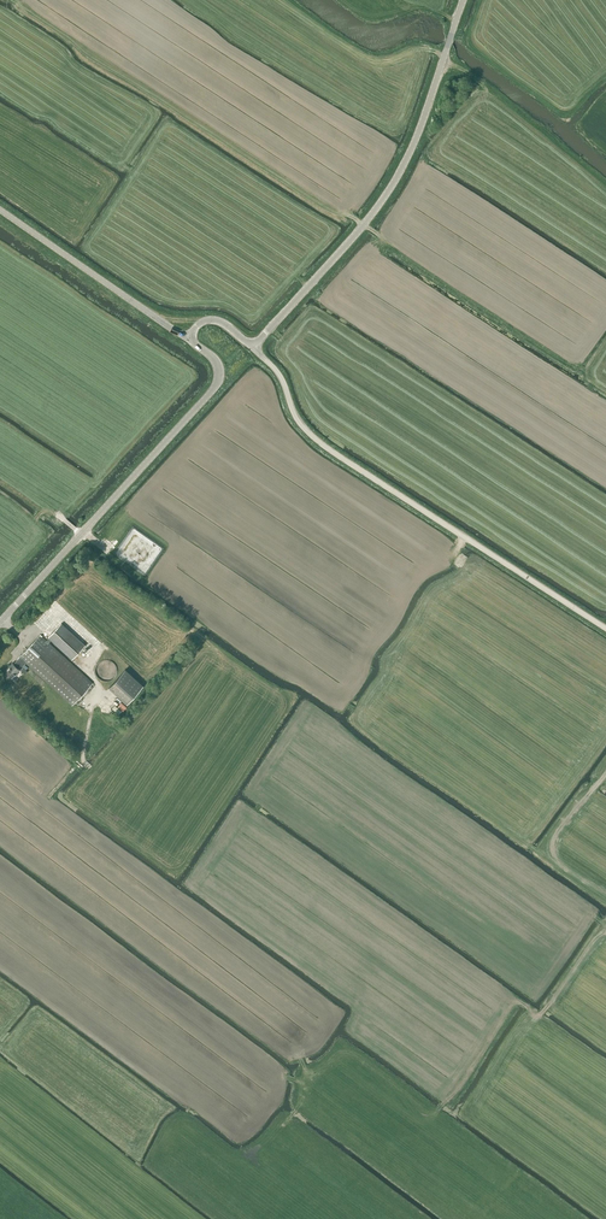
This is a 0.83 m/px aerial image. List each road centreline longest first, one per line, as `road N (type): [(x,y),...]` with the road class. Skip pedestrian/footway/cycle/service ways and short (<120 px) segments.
road 1 (unclassified): [(605,629),(322,446),(305,431),(275,367),(253,347)]
road 2 (secondary): [(253,347),(398,176),(464,0)]
road 3 (tertiary): [(0,623),(214,389),(217,367),(187,339)]
road 4 (secondary): [(187,339),(0,210)]

